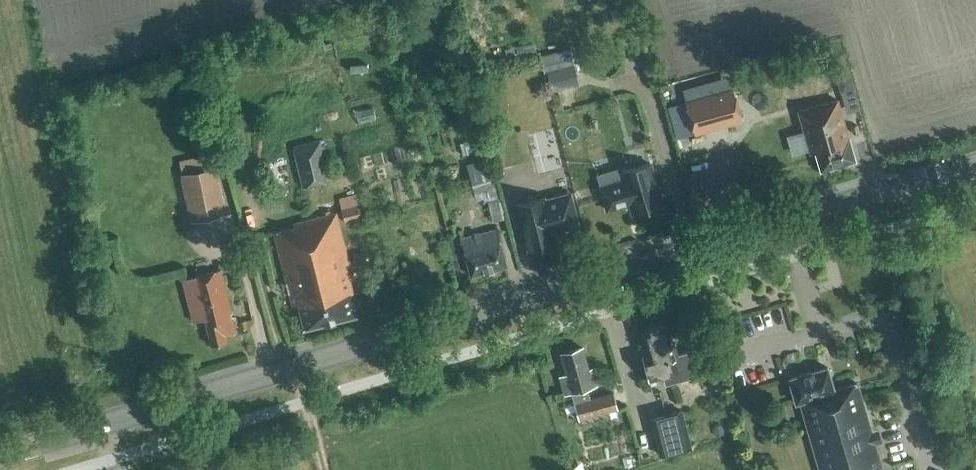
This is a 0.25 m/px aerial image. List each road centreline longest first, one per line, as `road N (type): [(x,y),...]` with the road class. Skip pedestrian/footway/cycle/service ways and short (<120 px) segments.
road 1 (secondary): [(0,454),(975,165)]

